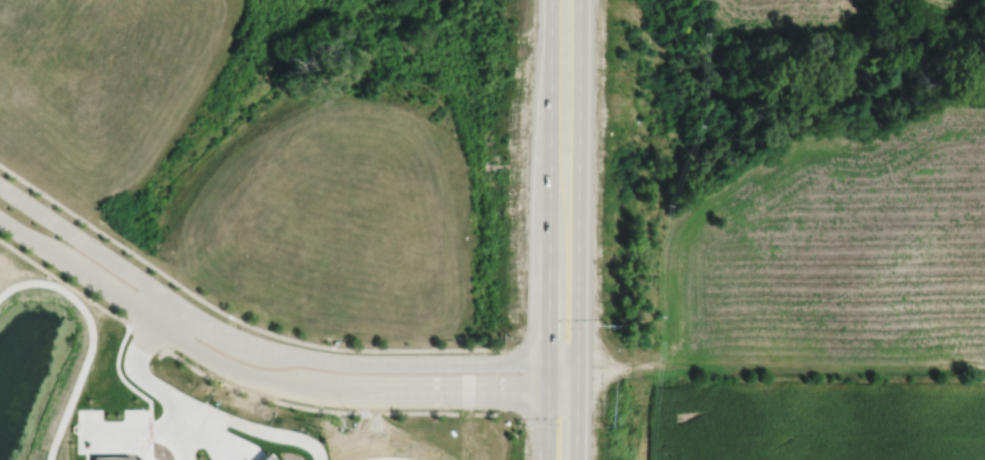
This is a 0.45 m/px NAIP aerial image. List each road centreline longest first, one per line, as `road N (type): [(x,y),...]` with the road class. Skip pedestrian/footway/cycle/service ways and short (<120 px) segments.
road 1 (residential): [(0,218),(197,353),(258,380),(338,391),(548,393),(577,378)]
road 2 (residential): [(577,378),(549,366),(357,366),(261,347),(201,319),(0,185)]
road 3 (trunk): [(576,459),(583,0)]
road 4 (trunk): [(554,0),(548,459)]

